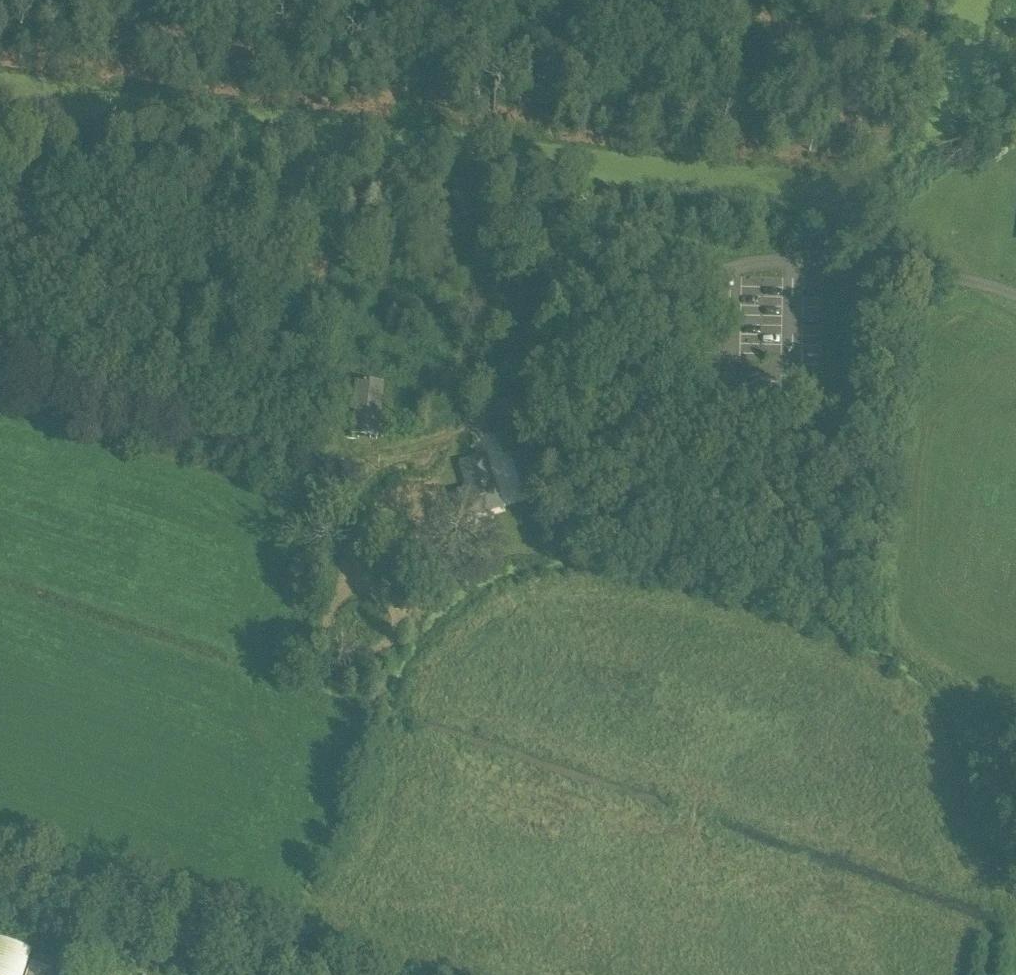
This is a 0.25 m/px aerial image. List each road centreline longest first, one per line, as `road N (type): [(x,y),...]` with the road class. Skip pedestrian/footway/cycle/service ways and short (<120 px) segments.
road 1 (track): [(0,363),(356,460),(426,438),(723,257)]
road 2 (track): [(356,974),(0,857)]

